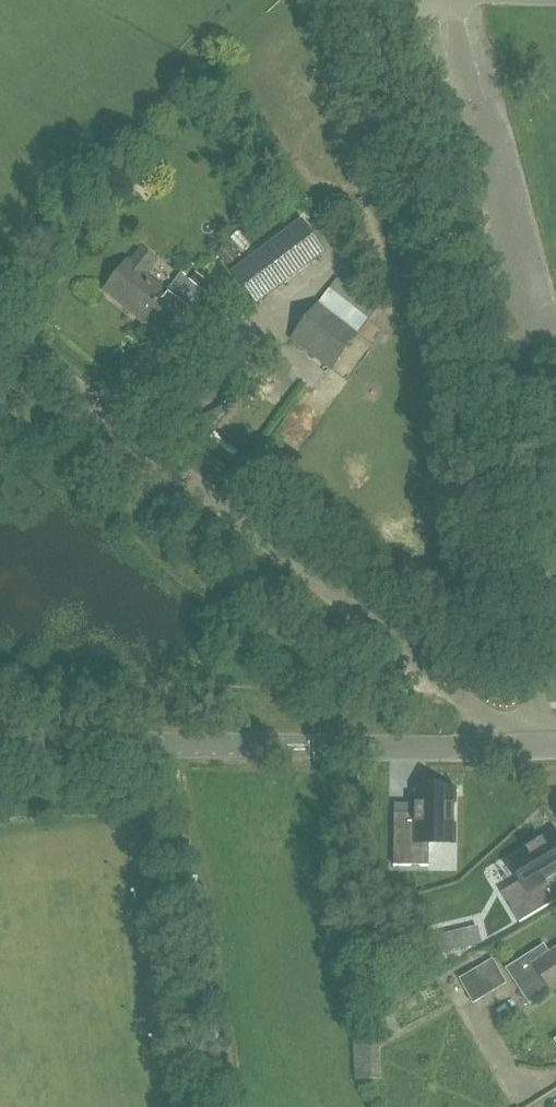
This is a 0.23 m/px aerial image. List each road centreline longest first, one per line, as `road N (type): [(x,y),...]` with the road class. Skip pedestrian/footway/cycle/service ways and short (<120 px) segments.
road 1 (unclassified): [(513,746),(0,317)]
road 2 (tertiary): [(513,746),(0,740)]
road 3 (unclassified): [(551,746),(522,608)]

